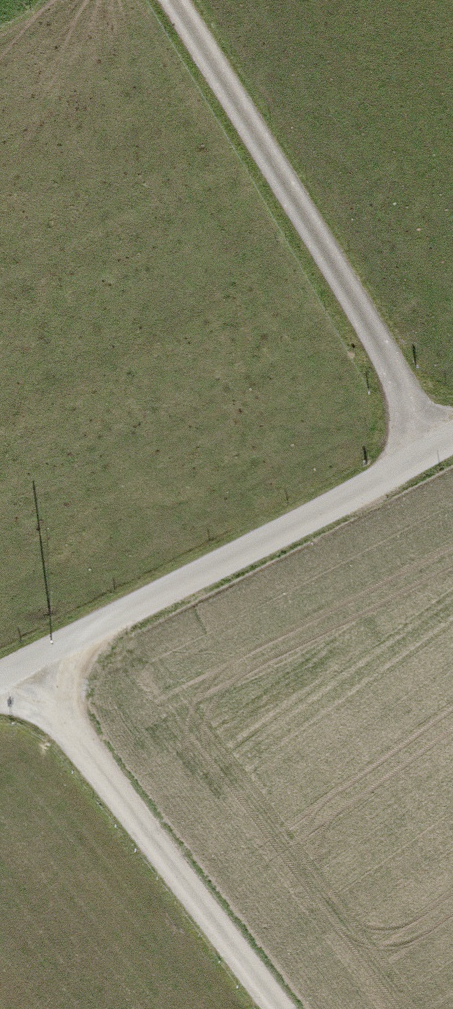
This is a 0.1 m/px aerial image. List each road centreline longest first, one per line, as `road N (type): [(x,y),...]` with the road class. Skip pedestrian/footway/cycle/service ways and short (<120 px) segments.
road 1 (track): [(434,446),(167,0)]
road 2 (track): [(434,446),(0,684)]
road 3 (track): [(273,1008),(23,672)]

